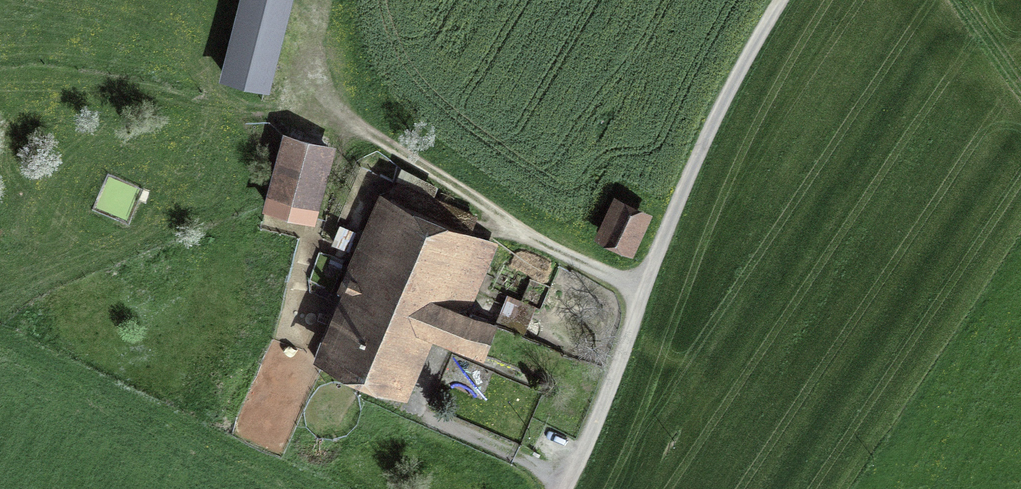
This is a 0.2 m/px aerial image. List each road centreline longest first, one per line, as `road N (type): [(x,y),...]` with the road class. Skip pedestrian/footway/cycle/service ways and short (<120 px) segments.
road 1 (unclassified): [(563,488),(698,146),(780,0)]
road 2 (track): [(645,290),(587,270),(497,221),(363,131),(311,75)]
road 3 (track): [(568,481),(349,386)]

